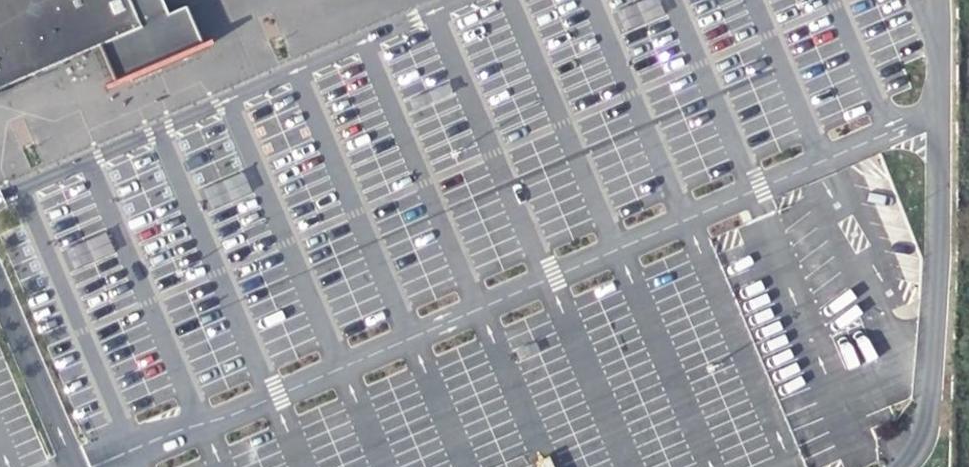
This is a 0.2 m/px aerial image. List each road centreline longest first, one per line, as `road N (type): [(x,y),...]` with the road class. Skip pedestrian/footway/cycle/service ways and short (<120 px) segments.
road 1 (unclassified): [(70,466),(0,294)]

